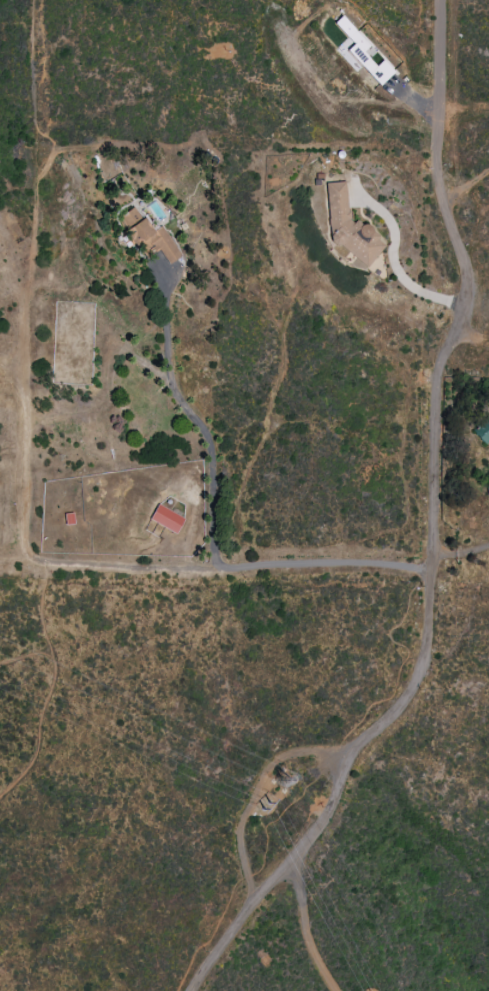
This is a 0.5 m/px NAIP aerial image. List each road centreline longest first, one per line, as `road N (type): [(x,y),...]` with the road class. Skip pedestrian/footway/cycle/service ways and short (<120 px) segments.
road 1 (residential): [(195,990),(326,825),(341,774),(422,665),(437,367),(463,300),(462,257),(437,185),(440,0)]
road 2 (residential): [(40,572),(41,92)]
road 3 (residential): [(429,568),(266,562),(0,571)]

